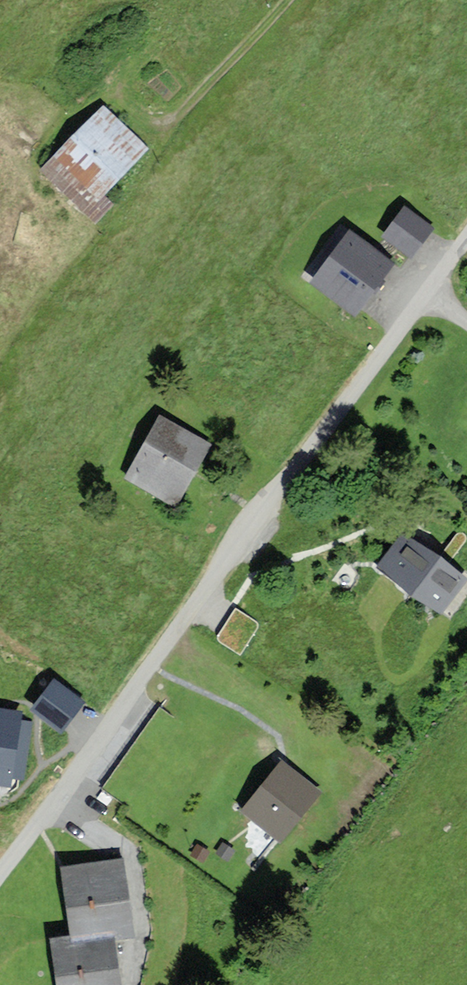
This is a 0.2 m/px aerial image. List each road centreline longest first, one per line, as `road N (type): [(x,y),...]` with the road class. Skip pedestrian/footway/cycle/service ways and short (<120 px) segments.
road 1 (unclassified): [(0,875),(466,240)]
road 2 (track): [(156,138),(283,0)]

